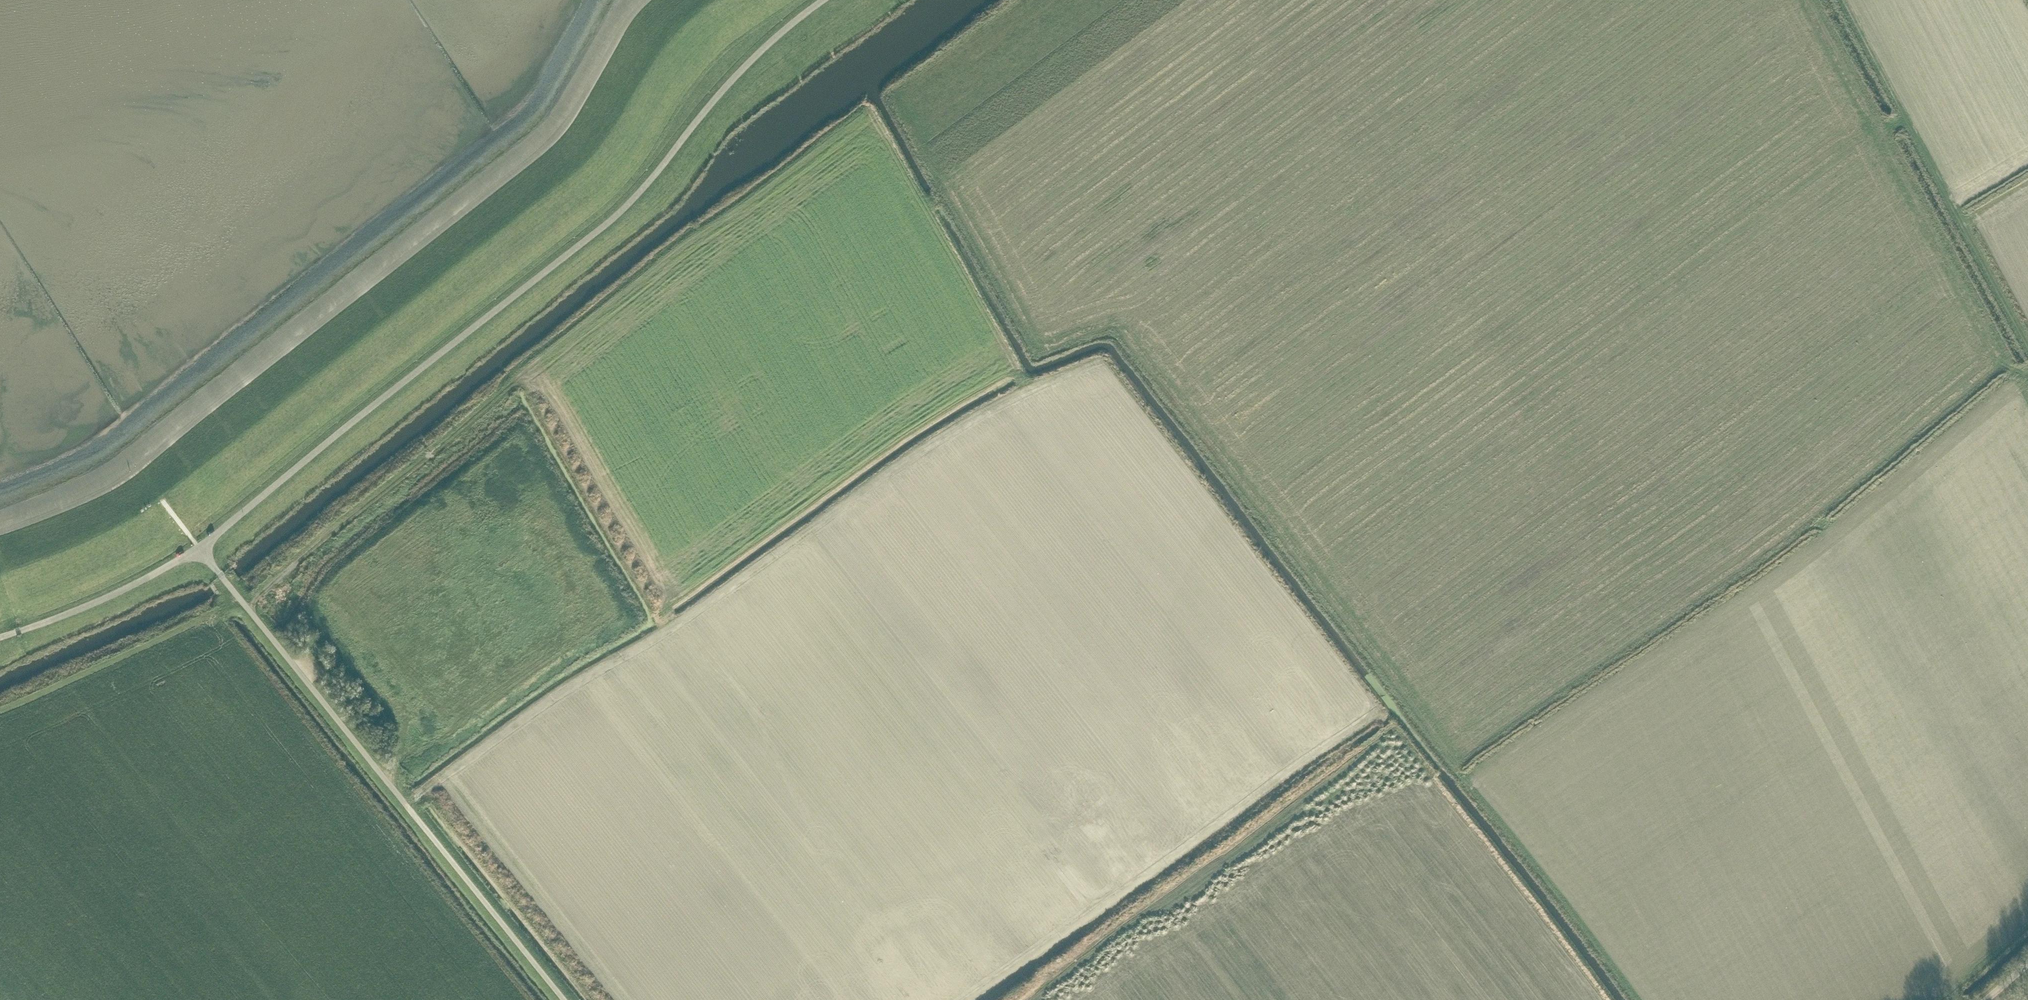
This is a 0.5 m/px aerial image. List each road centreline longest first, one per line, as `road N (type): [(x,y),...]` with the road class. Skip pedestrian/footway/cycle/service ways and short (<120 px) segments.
road 1 (unclassified): [(199,548),(612,219),(733,78),(823,0)]
road 2 (unclassified): [(564,999),(199,548)]
road 3 (track): [(522,381),(248,609)]
road 4 (unclassified): [(0,638),(139,583),(199,548)]
road 5 (track): [(390,785),(420,666)]

